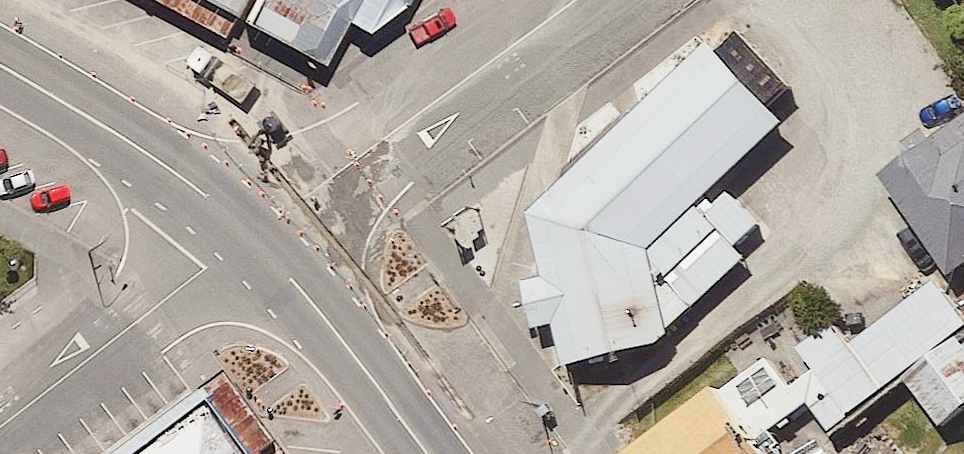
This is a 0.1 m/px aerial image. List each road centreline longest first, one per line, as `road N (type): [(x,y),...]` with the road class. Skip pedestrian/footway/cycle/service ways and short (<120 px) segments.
road 1 (residential): [(255,237),(573,0)]
road 2 (residential): [(0,424),(255,237)]
road 3 (primary): [(0,64),(138,146),(255,237)]
road 4 (primary): [(255,237),(427,453)]

